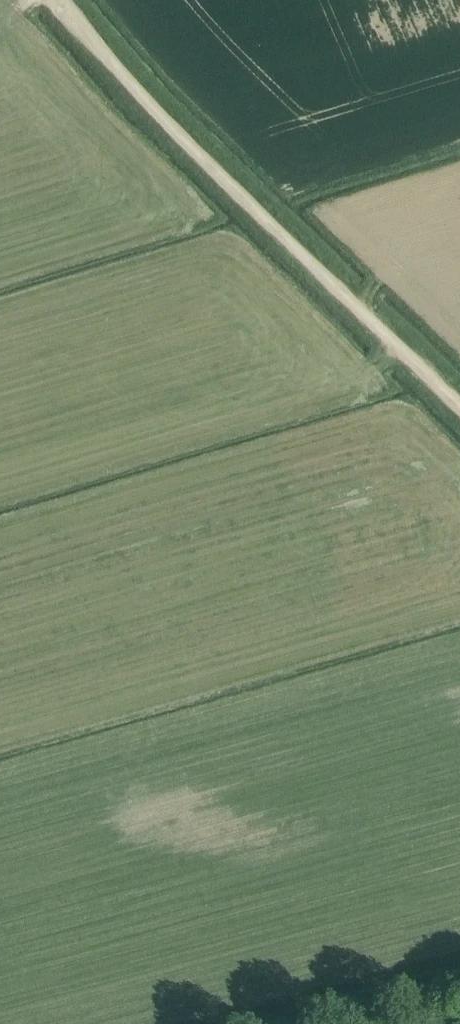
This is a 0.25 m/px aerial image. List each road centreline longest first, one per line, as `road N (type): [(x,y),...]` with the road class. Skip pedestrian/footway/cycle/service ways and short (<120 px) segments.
road 1 (unclassified): [(459,390),(157,98),(70,0)]

